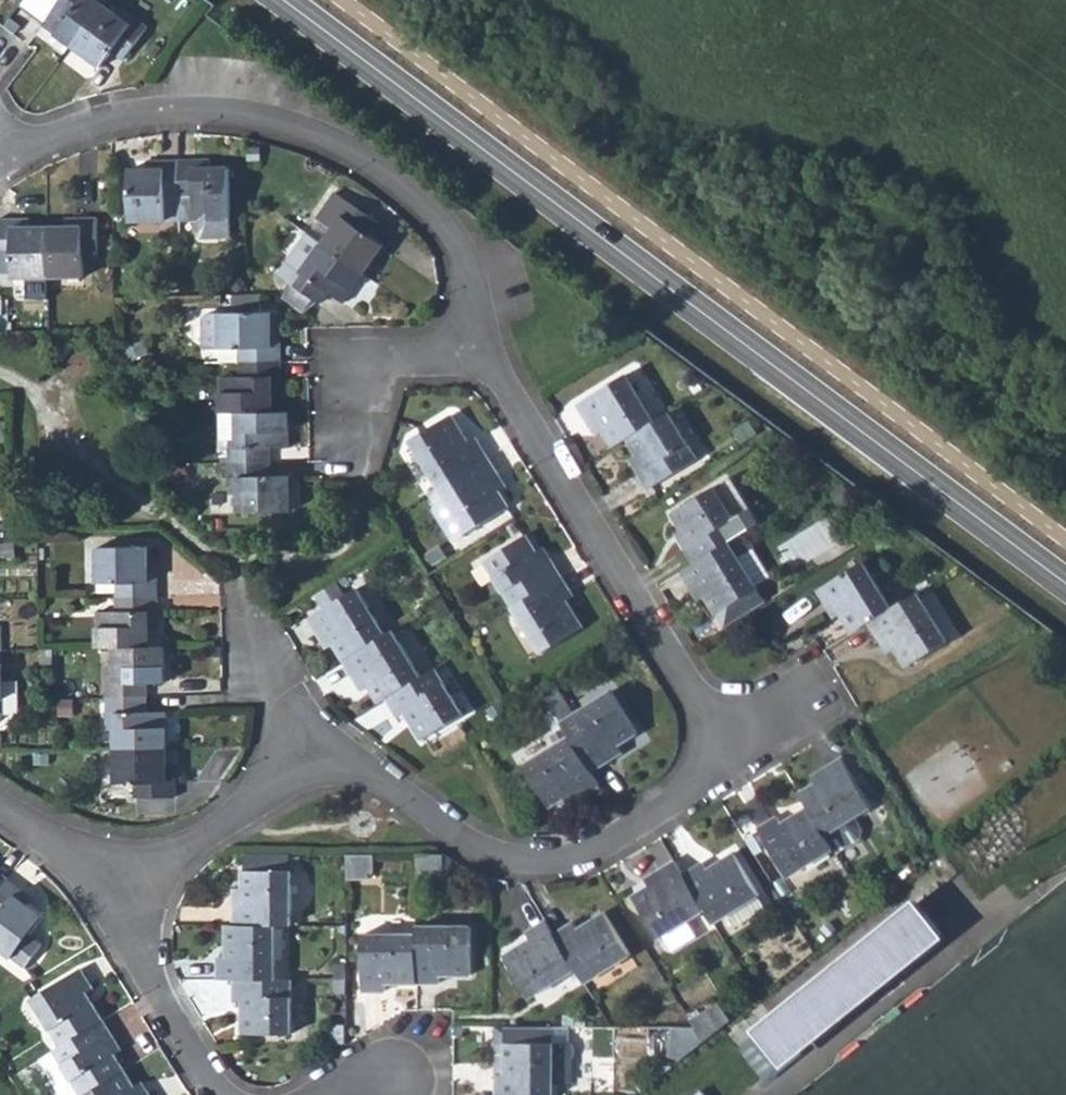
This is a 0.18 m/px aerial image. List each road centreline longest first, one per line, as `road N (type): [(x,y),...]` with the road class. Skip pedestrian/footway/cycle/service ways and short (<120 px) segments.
road 1 (secondary): [(284,0),(1065,583)]
road 2 (residential): [(9,158),(157,120),(292,134),(368,165),(428,212),(468,272),(482,358)]
road 3 (residential): [(731,751),(665,813),(583,859),(507,866),(307,757)]
road 4 (residential): [(482,358),(731,751)]
road 5 (residential): [(307,757),(266,799),(120,894)]
road 6 (residential): [(120,894),(156,990),(227,1094)]
road 7 (residential): [(482,358),(359,358),(348,421)]
road 8 (residential): [(249,621),(307,757)]
road 9 (residential): [(0,808),(120,894)]

